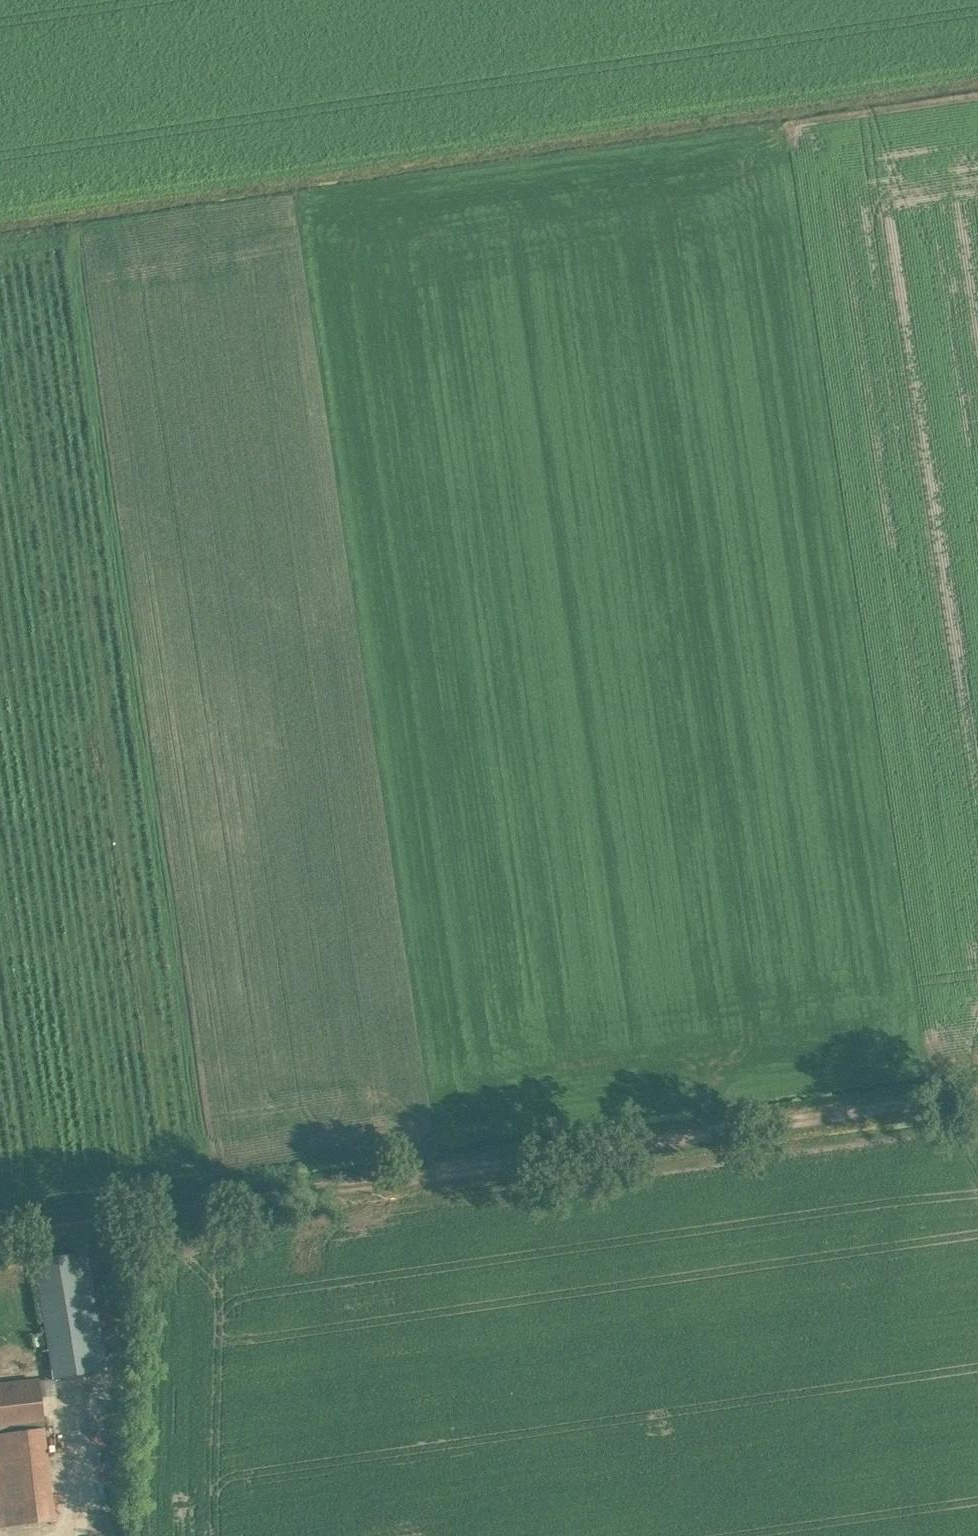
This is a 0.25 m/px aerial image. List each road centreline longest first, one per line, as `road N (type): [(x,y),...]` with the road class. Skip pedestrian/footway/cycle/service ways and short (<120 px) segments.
road 1 (track): [(977,1096),(0,1239)]

